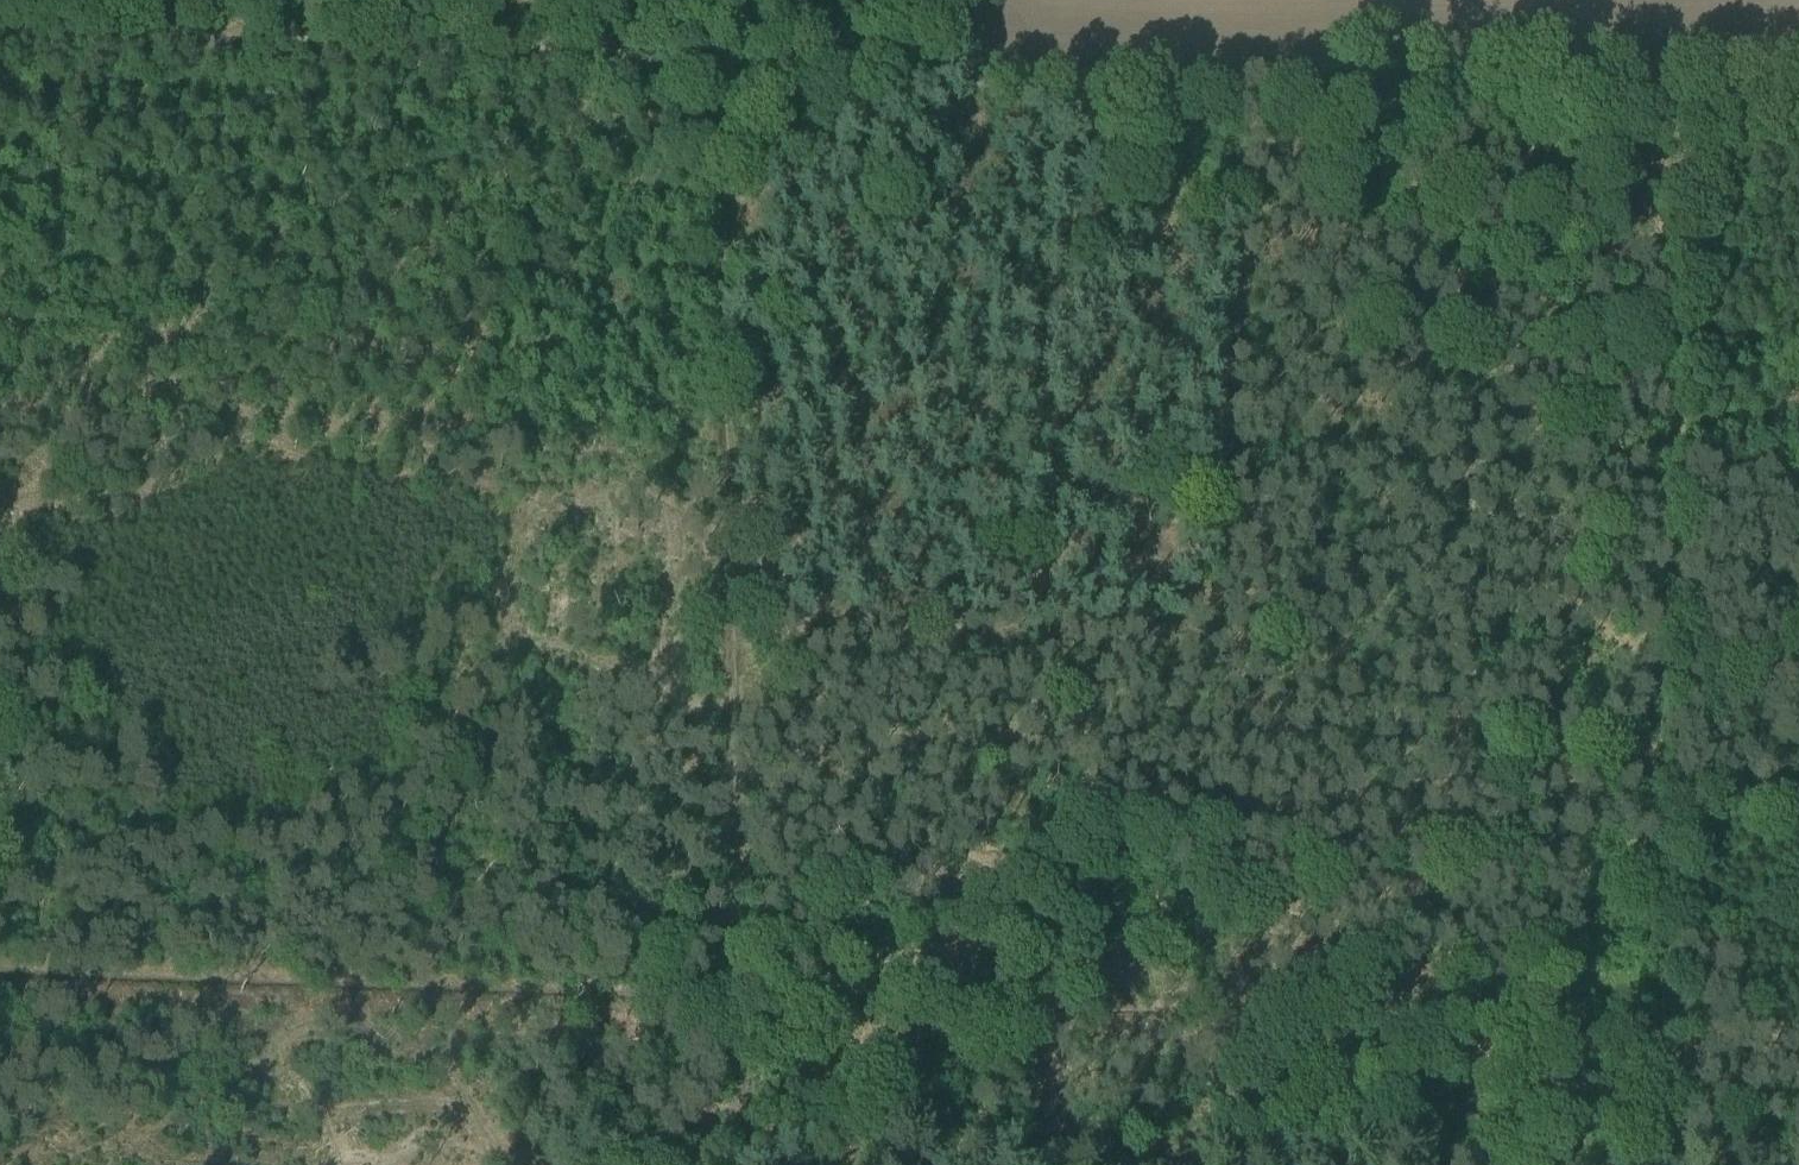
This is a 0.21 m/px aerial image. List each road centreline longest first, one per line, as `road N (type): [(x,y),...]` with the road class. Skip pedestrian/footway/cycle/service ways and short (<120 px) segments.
road 1 (track): [(744,1164),(721,61)]
road 2 (track): [(1798,96),(721,61)]
road 3 (track): [(721,61),(0,39)]

